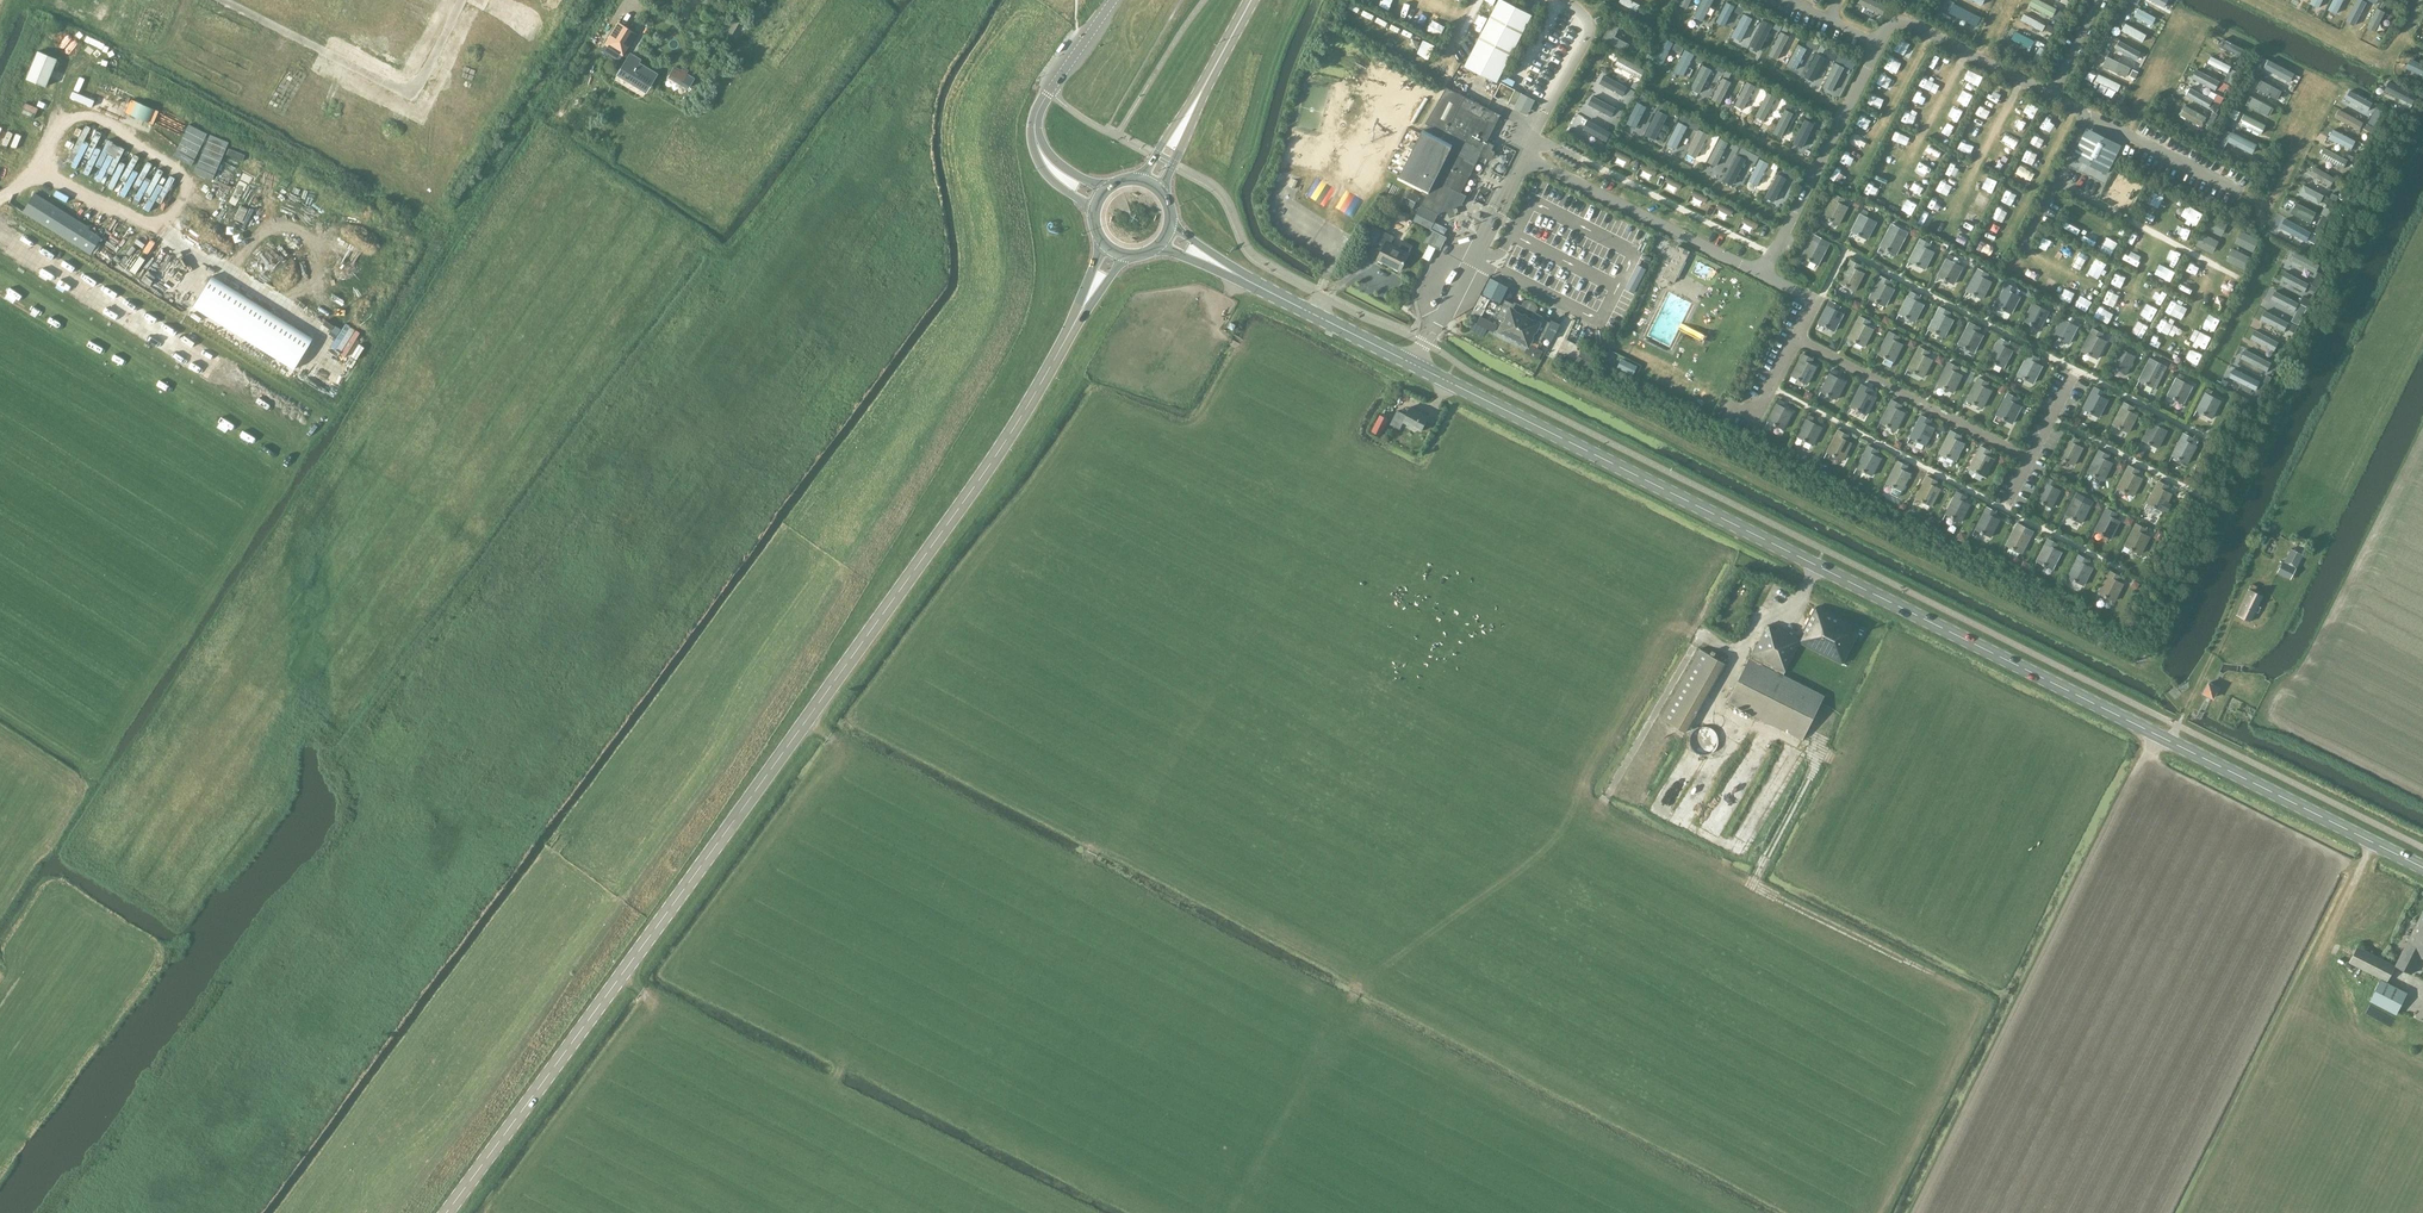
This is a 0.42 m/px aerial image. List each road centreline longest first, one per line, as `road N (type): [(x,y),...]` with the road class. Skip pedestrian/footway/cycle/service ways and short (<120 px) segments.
road 1 (tertiary): [(446,1212),(964,503),(1113,252)]
road 2 (secondary): [(2422,867),(1413,364)]
road 3 (track): [(2422,442),(2307,667),(2276,711),(2287,725),(2422,792)]
road 4 (secondary): [(1413,364),(1168,238)]
road 5 (tertiary): [(1098,200),(1046,162),(1034,119),(1112,0)]
road 6 (secondary): [(1150,183),(1251,0)]

